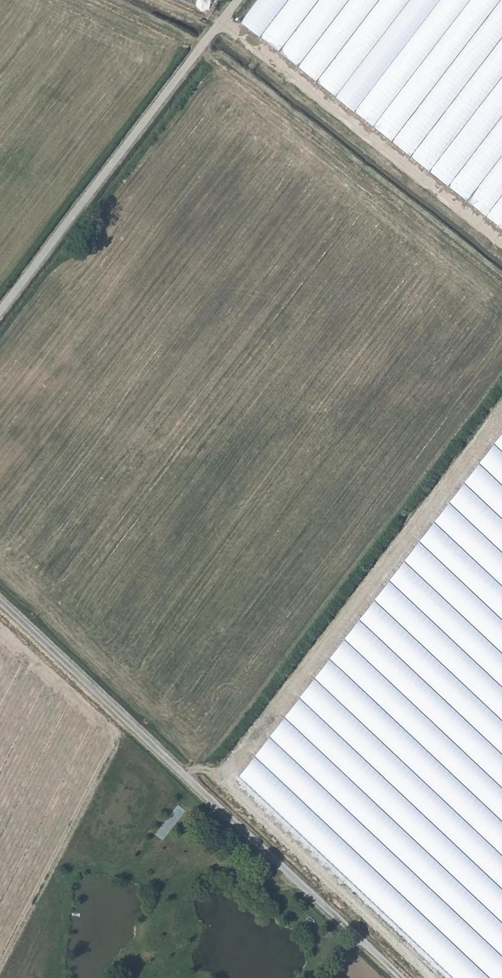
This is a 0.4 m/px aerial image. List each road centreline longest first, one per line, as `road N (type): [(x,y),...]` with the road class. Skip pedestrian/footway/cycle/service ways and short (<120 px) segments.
road 1 (track): [(0,602),(402,977)]
road 2 (track): [(233,0),(0,307)]

